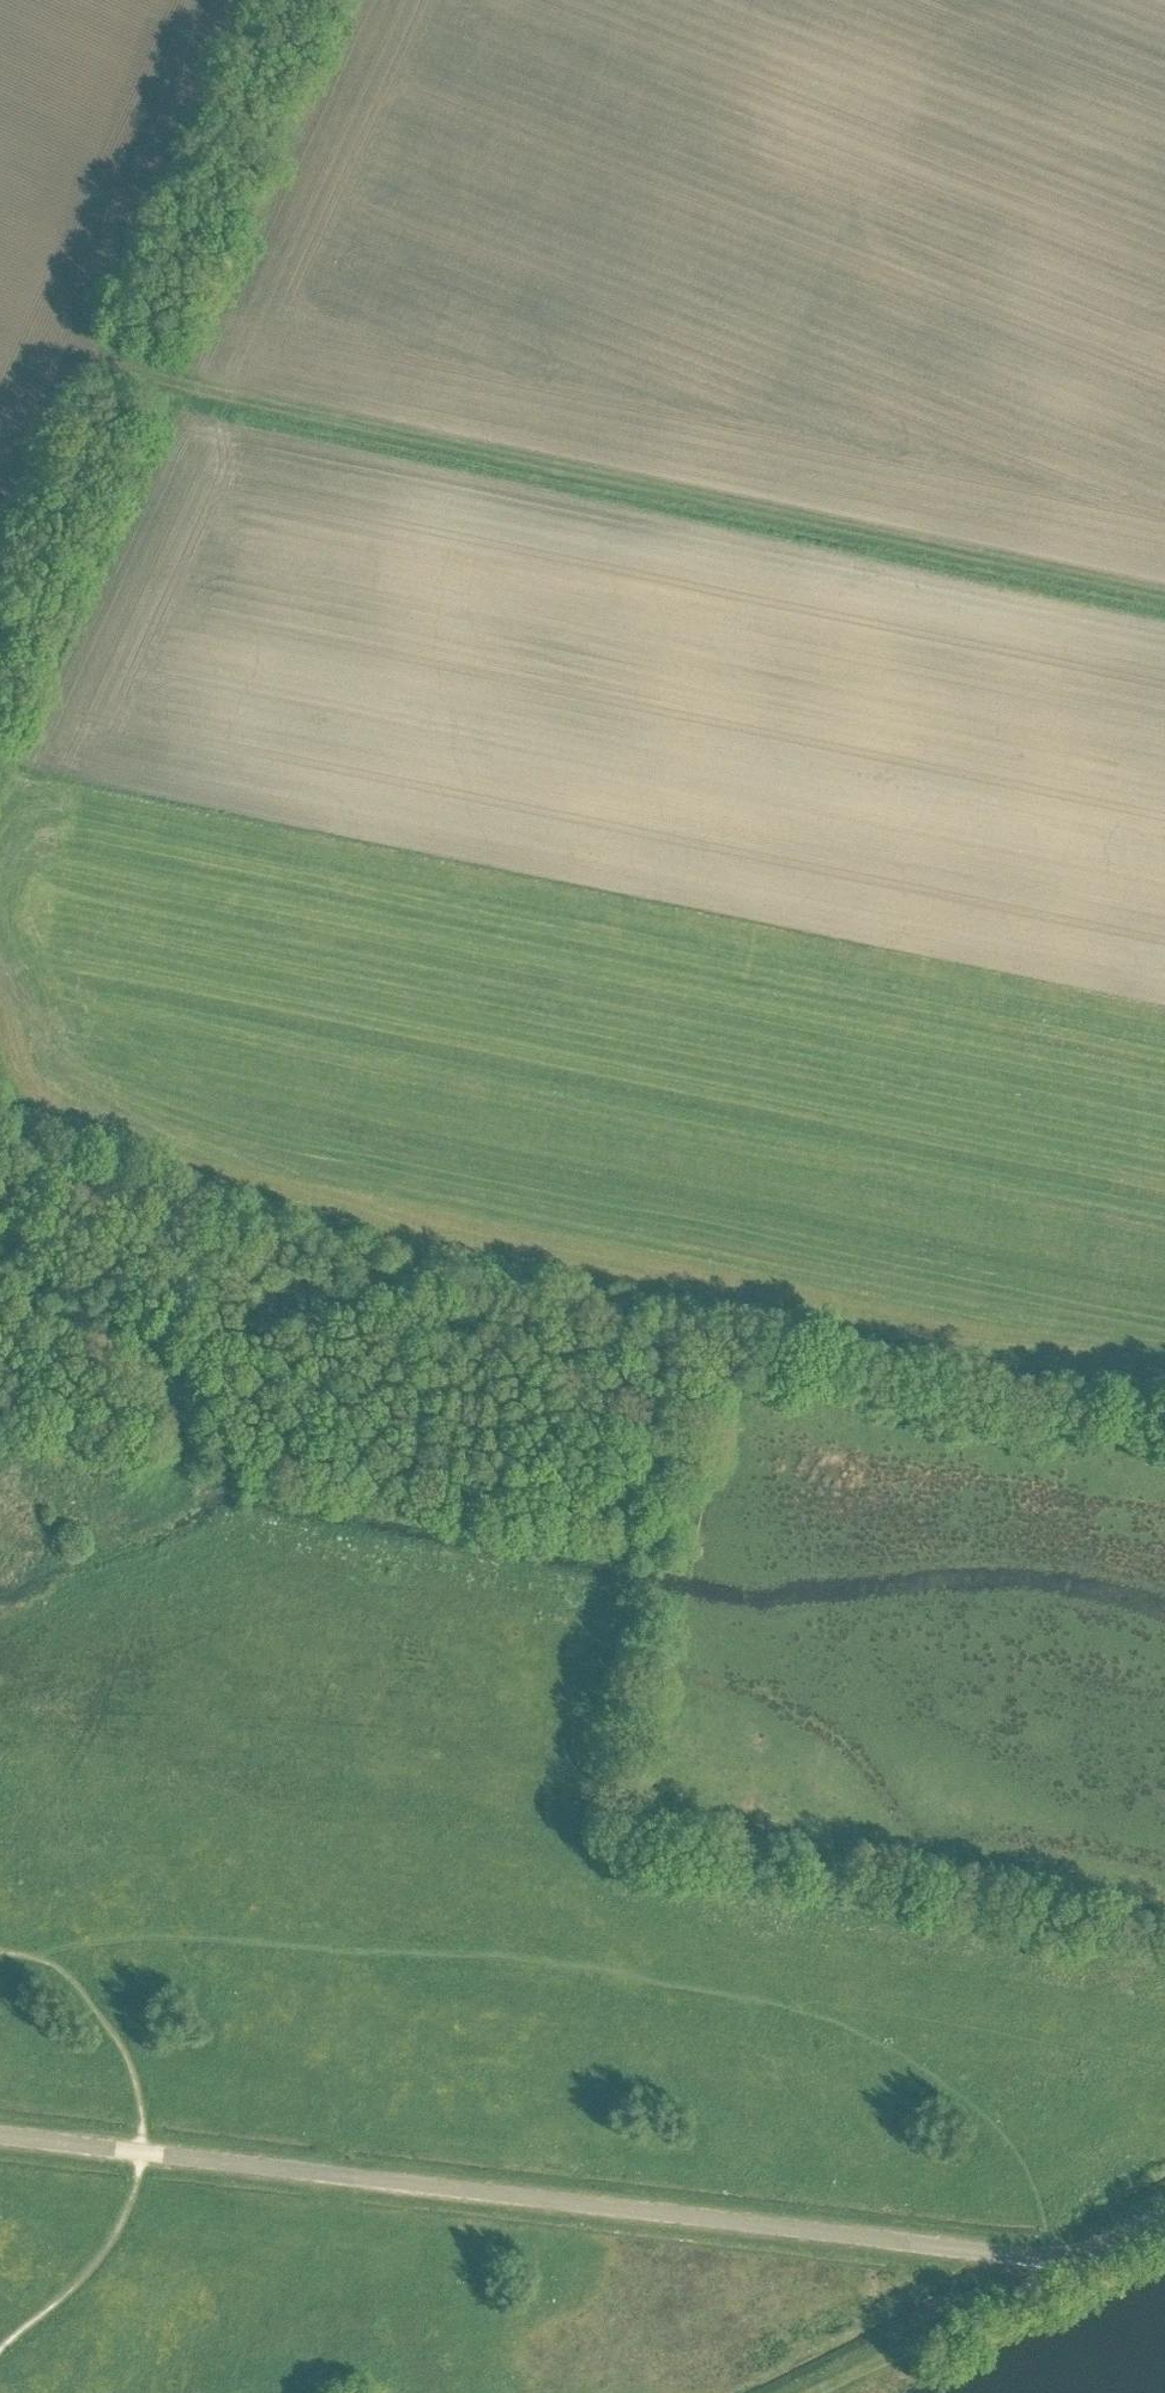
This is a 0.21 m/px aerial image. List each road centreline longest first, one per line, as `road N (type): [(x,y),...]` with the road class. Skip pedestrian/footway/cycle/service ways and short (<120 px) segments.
road 1 (unclassified): [(0,2137),(1068,2261),(1164,2212)]
road 2 (track): [(1068,2261),(812,2392)]

